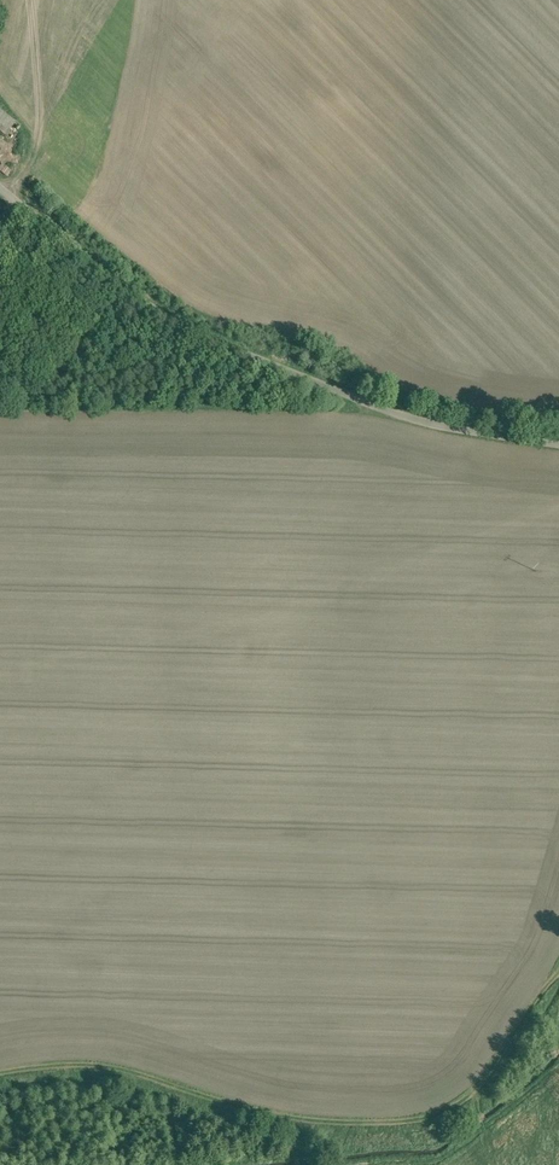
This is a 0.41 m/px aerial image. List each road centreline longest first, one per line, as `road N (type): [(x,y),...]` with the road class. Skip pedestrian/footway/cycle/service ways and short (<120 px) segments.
road 1 (track): [(0,1086),(139,1082),(264,1128),(392,1147),(472,1116),(558,979)]
road 2 (residential): [(0,187),(100,280),(222,359),(366,407),(558,444)]

